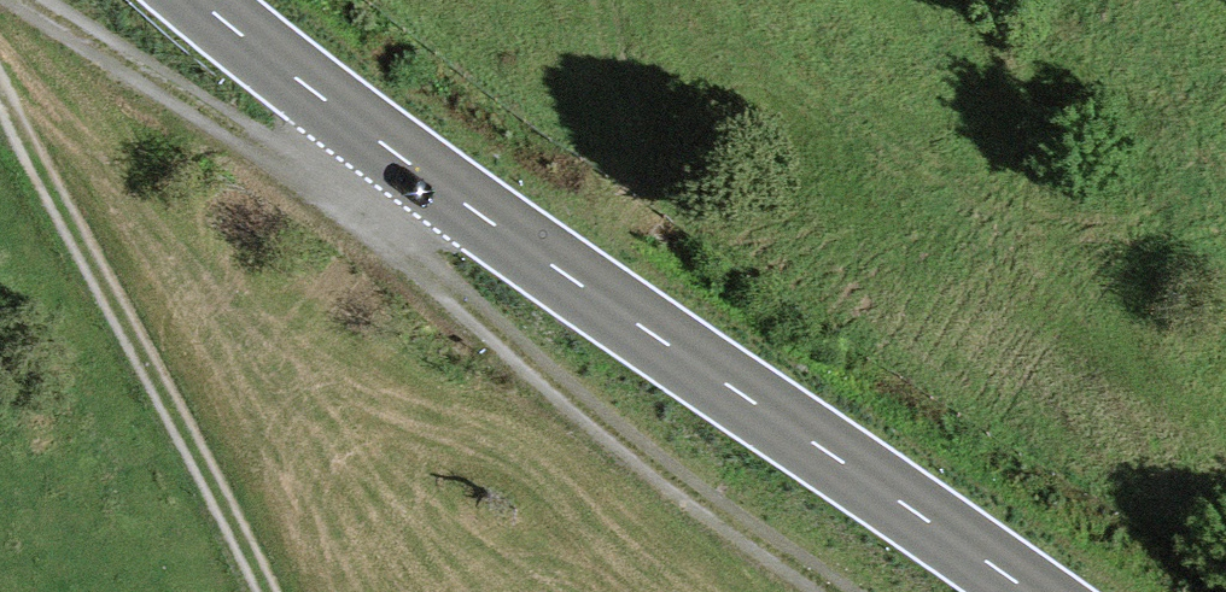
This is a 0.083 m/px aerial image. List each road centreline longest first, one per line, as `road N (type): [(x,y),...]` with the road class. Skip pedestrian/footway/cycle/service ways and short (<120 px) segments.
road 1 (secondary): [(1029,591),(305,89),(199,0)]
road 2 (track): [(19,0),(337,200),(665,472),(832,591)]
road 3 (track): [(0,91),(264,591)]

